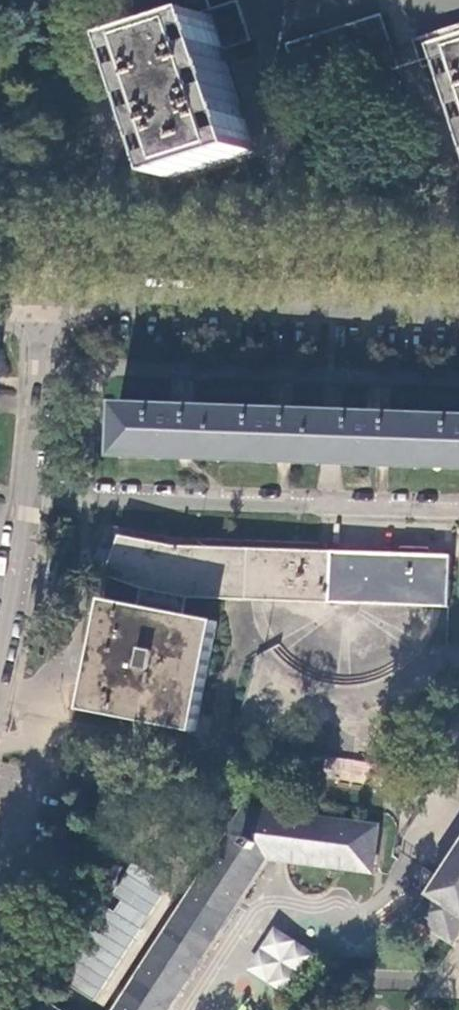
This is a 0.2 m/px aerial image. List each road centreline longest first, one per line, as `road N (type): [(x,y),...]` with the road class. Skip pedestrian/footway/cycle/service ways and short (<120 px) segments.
road 1 (residential): [(458,509),(31,495)]
road 2 (residential): [(42,321),(118,306),(458,317)]
road 3 (residential): [(458,3),(283,0)]
road 4 (residential): [(31,495),(42,321)]
road 5 (residential): [(0,661),(31,495)]

